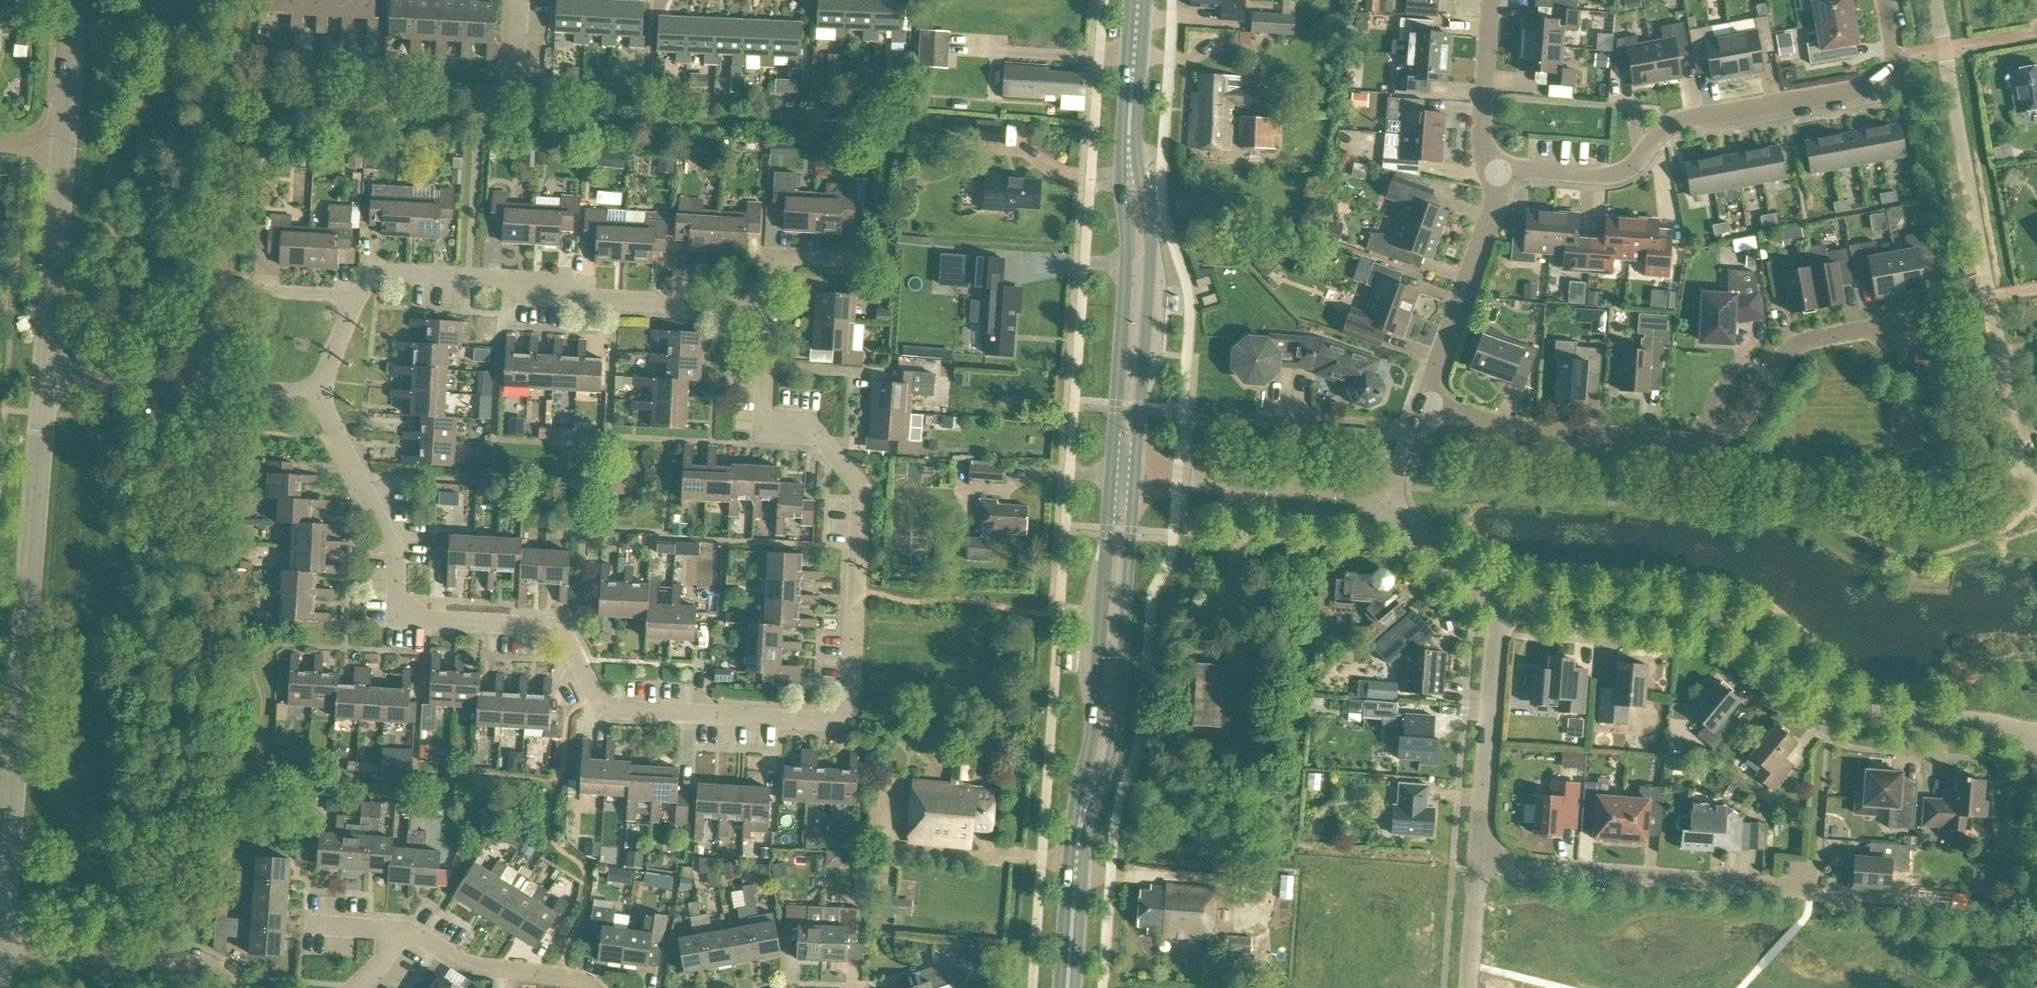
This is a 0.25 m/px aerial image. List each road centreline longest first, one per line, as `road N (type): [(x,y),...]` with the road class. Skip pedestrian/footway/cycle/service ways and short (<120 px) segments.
road 1 (residential): [(316,396),(397,555),(401,615),(560,631),(597,699),(613,710),(826,720),(849,700),(862,498),(811,428),(770,421),(764,412),(767,328),(758,300)]
road 2 (unclassified): [(2036,734),(1871,713),(1829,699),(1726,621),(1498,604)]
road 3 (residential): [(1424,403),(1519,428),(1725,439),(1804,344),(1900,324)]
road 4 (unclassified): [(2036,490),(2005,411),(1935,0)]
road 5 (residential): [(1885,0),(1895,53),(1879,82),(1684,120),(1664,127),(1623,172),(1524,169)]
road 6 (residential): [(758,300),(619,301),(506,278),(389,273),(356,297)]
road 7 (secondary): [(1078,843),(1114,742),(1135,475)]
road 8 (secondary): [(1110,474),(1092,727),(1074,812),(1078,843)]
road 9 (unclassified): [(15,738),(45,377)]
road 10 (secondary): [(1135,475),(1151,231),(1130,122)]
road 11 (secondary): [(1130,122),(1120,156),(1127,251),(1110,474)]
road 12 (residential): [(1815,888),(1488,865)]
road 13 (residential): [(45,377),(316,396)]
road 14 (residential): [(594,987),(561,976),(478,968),(414,936),(354,987)]
road 15 (residential): [(1488,865),(1498,604)]
road 16 (unclassified): [(1381,494),(1135,475)]
road 17 (residential): [(236,987),(215,969),(175,954),(3,945)]
road 18 (unclassified): [(45,377),(65,148)]
road 19 (residential): [(1424,403),(1494,200)]
road 20 (unclassified): [(3,945),(15,738)]
road 21 (unclassified): [(1498,604),(1381,494)]
road 22 (unclassified): [(65,148),(70,0)]
road 23 (residential): [(1484,146),(1491,0)]
road 24 (secondary): [(1067,987),(1078,843)]
road 25 (residential): [(858,259),(778,258),(777,278),(758,300)]
road 26 (residential): [(1467,987),(1473,902),(1488,865)]
road 27 (secondary): [(1130,122),(1138,0)]

